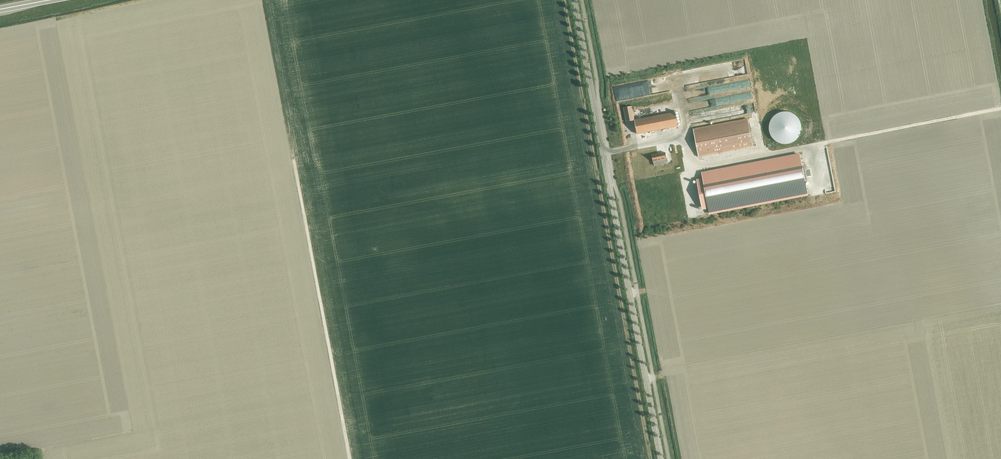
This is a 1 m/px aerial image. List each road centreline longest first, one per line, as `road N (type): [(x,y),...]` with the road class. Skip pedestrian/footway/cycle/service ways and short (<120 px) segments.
road 1 (secondary): [(661,458),(574,0)]
road 2 (track): [(682,131),(687,123),(752,111),(763,156),(1000,109)]
road 3 (track): [(302,185),(353,458)]

